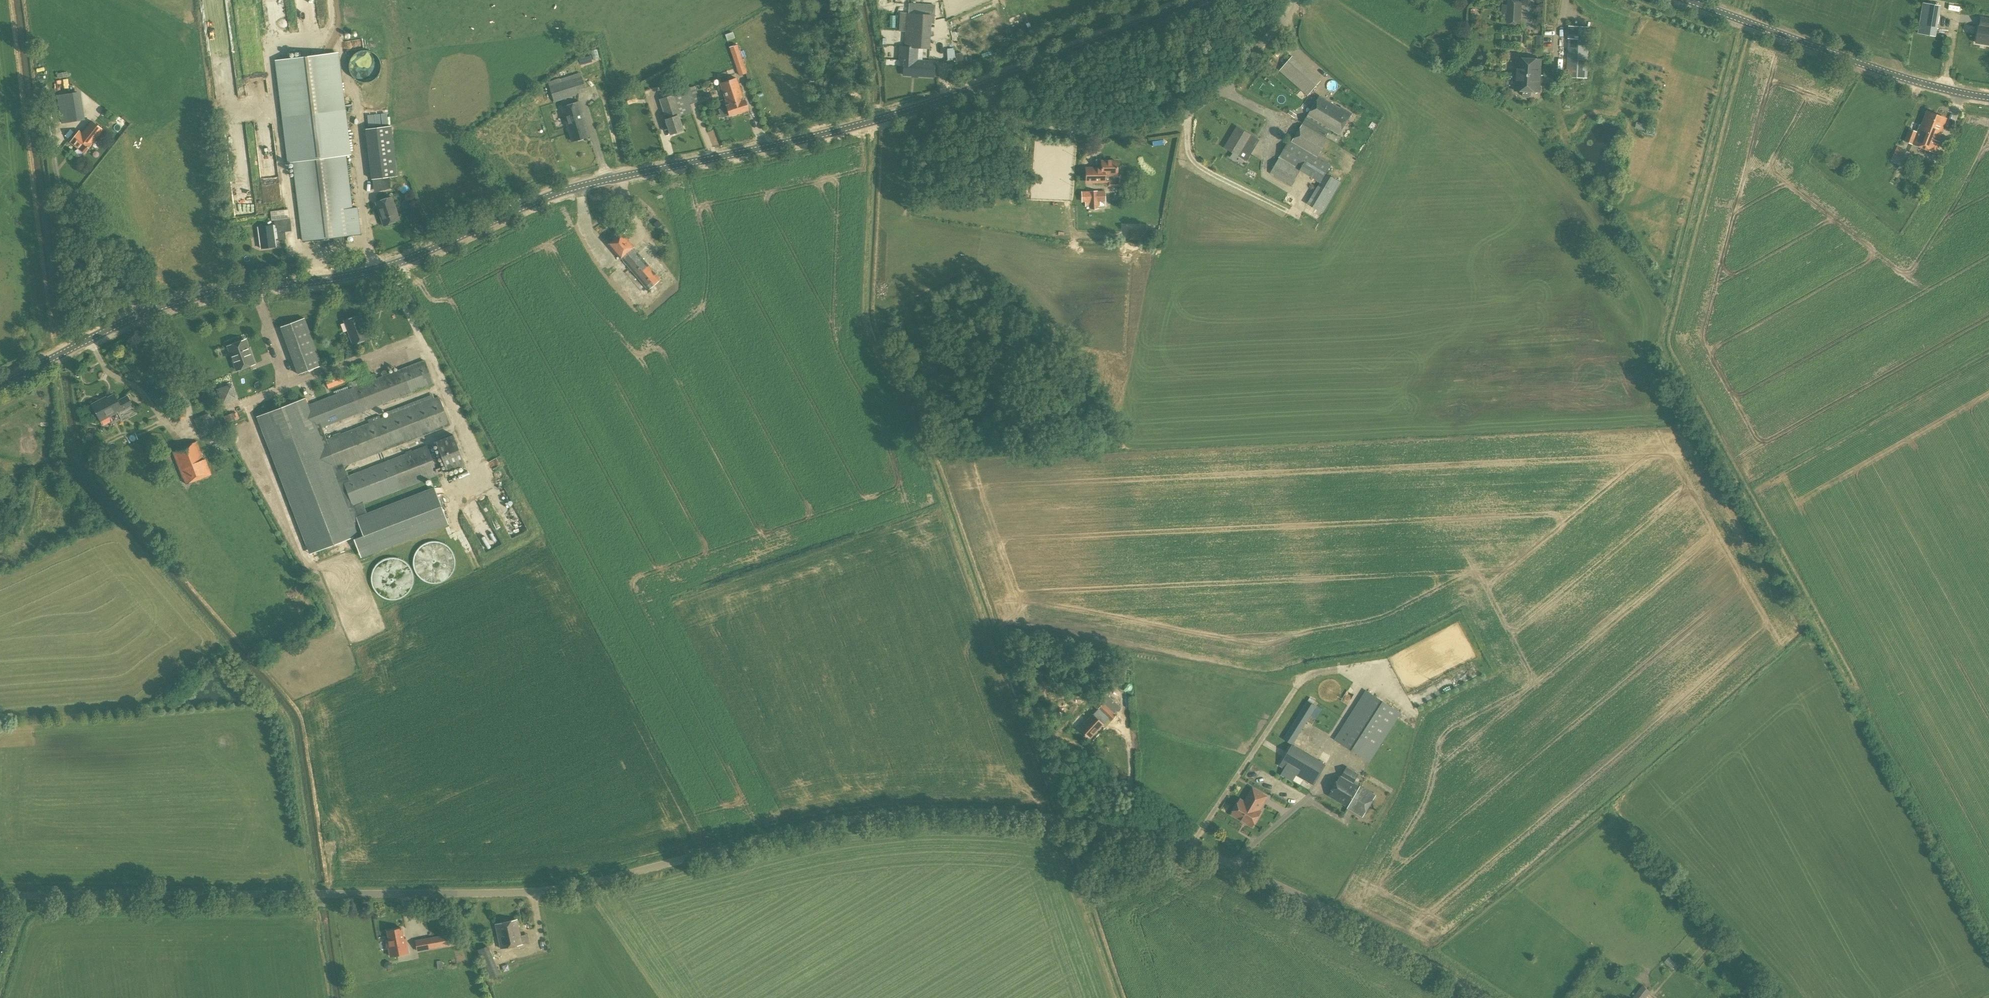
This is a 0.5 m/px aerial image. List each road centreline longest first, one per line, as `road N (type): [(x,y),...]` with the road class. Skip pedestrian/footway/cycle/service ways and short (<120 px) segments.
road 1 (unclassified): [(1478,997),(1296,894),(1164,840),(1055,818),(959,810),(819,826),(557,887),(0,896)]
road 2 (tertiary): [(0,385),(169,305),(388,268),(580,185),(798,140),(987,84)]
road 3 (unclassified): [(987,84),(995,105),(1018,119),(1105,131),(1157,127),(1225,87),(1294,0)]
road 4 (tertiary): [(1686,0),(1886,73),(1988,97)]
road 5 (tertiary): [(987,84),(1201,0)]

